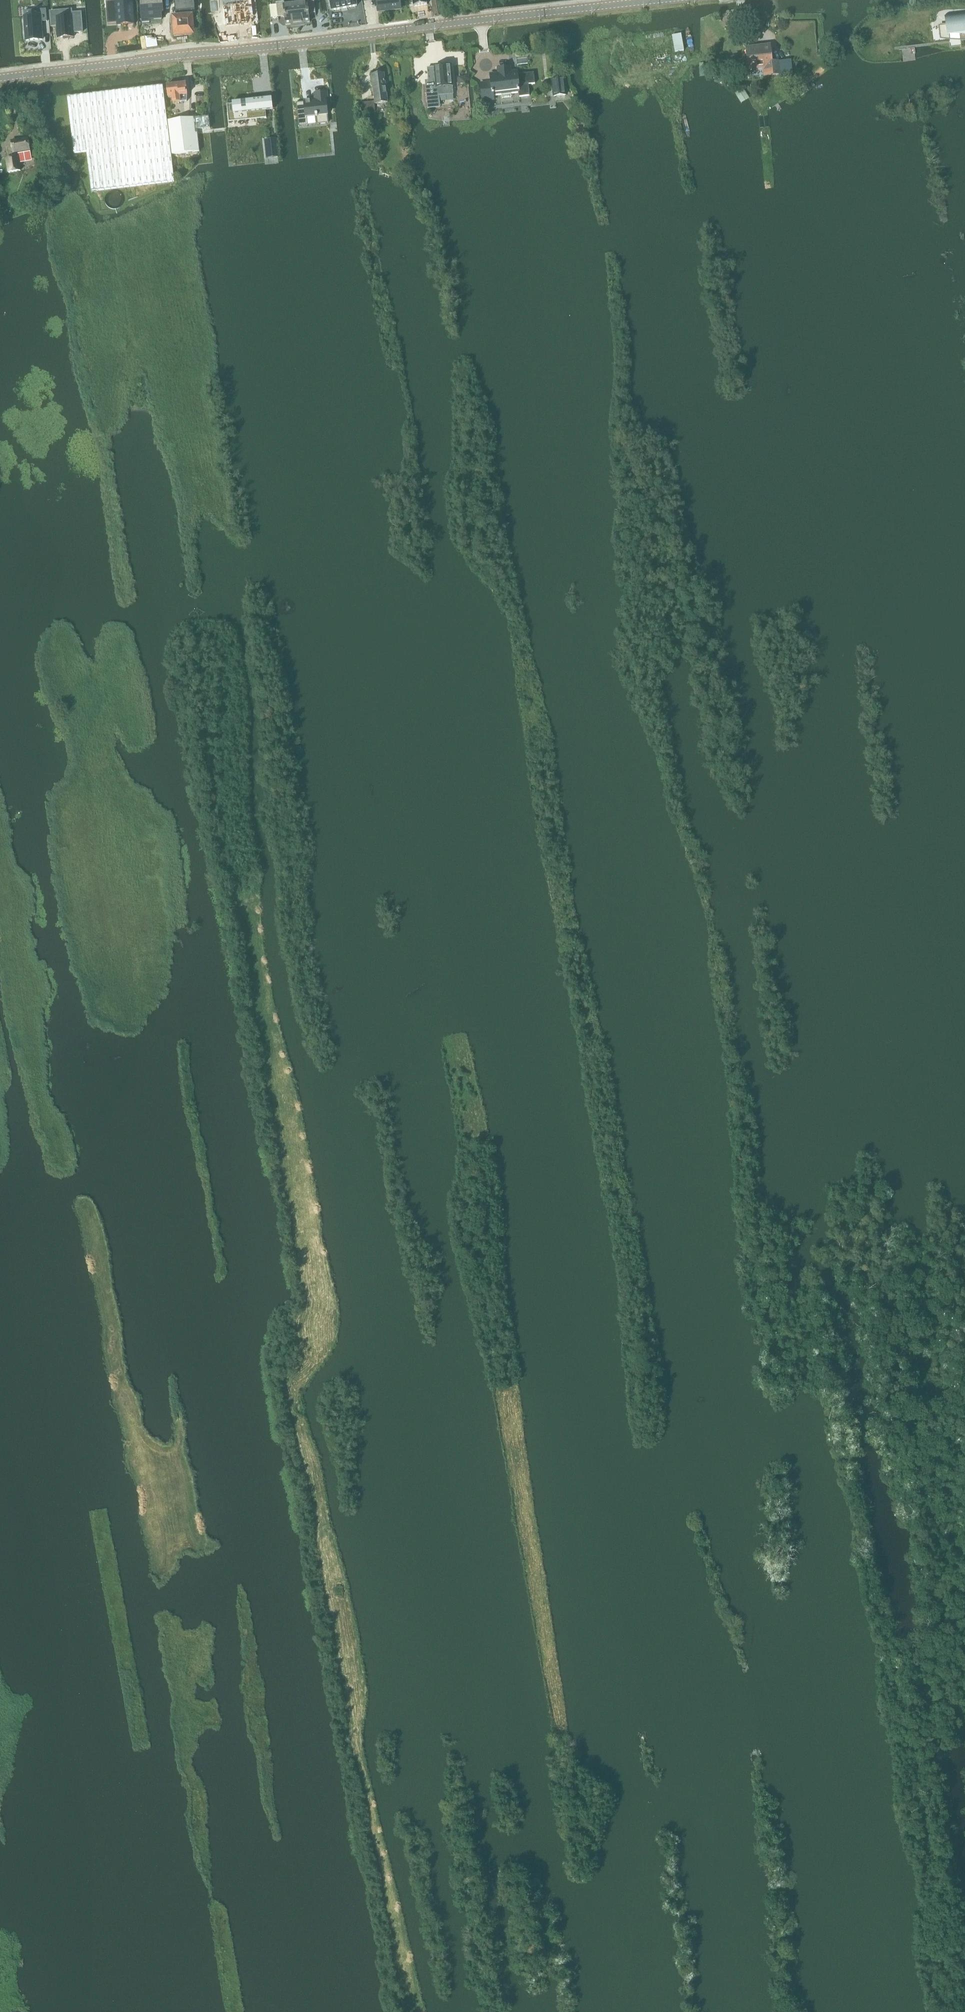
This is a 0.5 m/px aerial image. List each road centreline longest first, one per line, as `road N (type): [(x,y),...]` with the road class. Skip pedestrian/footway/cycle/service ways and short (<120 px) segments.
road 1 (secondary): [(654,0),(0,78)]

